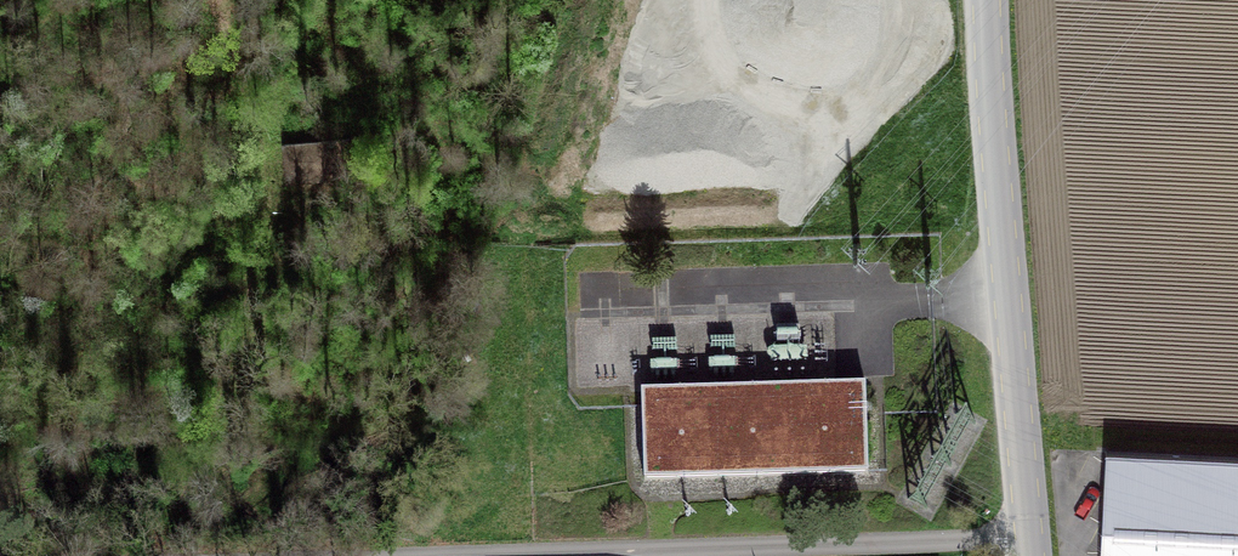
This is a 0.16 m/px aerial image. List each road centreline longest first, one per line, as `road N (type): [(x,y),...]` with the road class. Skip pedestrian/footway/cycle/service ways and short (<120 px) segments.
road 1 (unclassified): [(1030,536),(985,0)]
road 2 (residential): [(1030,536),(519,555)]

